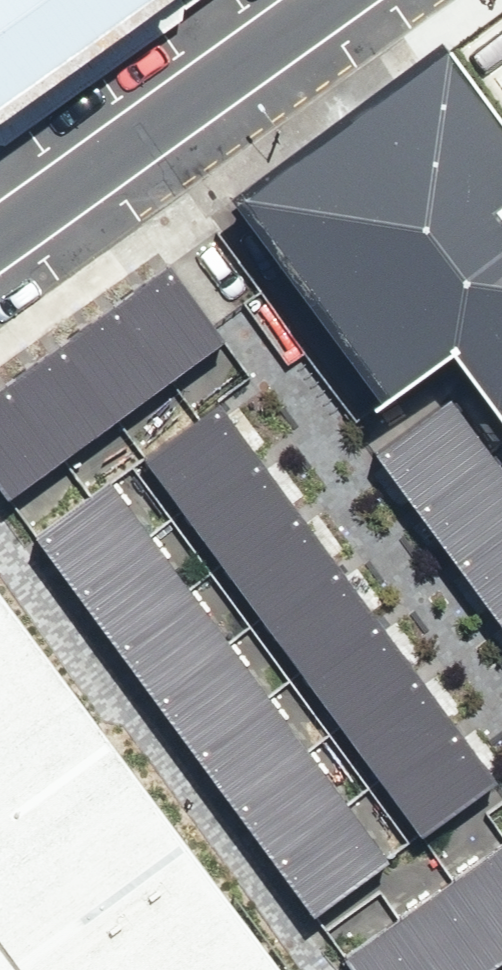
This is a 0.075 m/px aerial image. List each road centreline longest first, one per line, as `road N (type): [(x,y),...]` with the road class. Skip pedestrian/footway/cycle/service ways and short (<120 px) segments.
road 1 (secondary): [(327,0),(0,232)]

